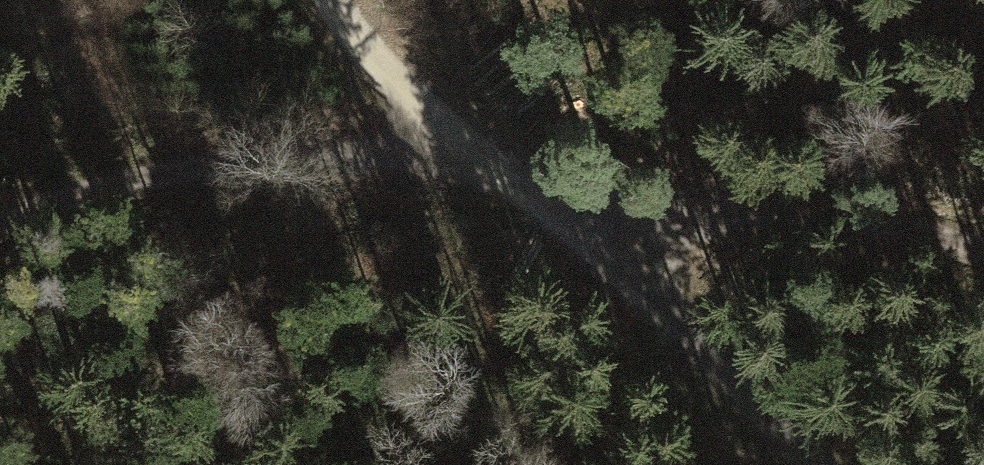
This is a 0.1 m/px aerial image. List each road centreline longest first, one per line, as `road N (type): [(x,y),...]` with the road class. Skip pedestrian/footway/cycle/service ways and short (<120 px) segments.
road 1 (track): [(0,234),(123,187),(305,140),(454,137),(726,205),(983,251)]
road 2 (track): [(820,464),(454,137)]
road 3 (track): [(335,0),(349,39),(454,137)]

